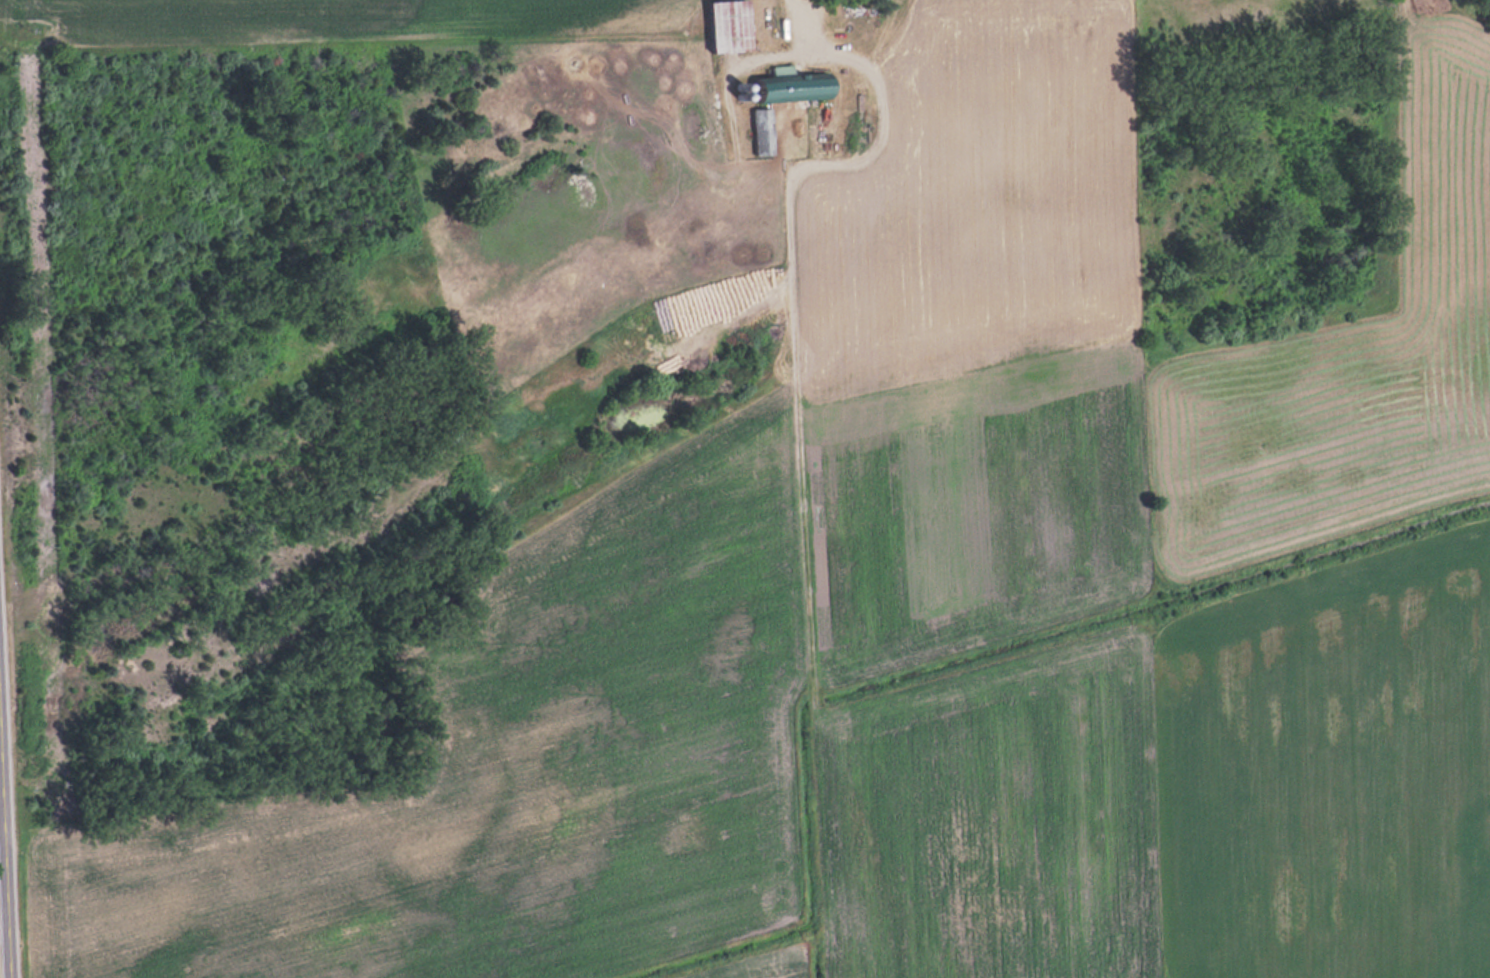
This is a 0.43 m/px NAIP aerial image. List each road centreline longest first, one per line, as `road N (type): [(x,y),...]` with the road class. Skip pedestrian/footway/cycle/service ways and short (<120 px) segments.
road 1 (tertiary): [(10,977),(0,756)]

